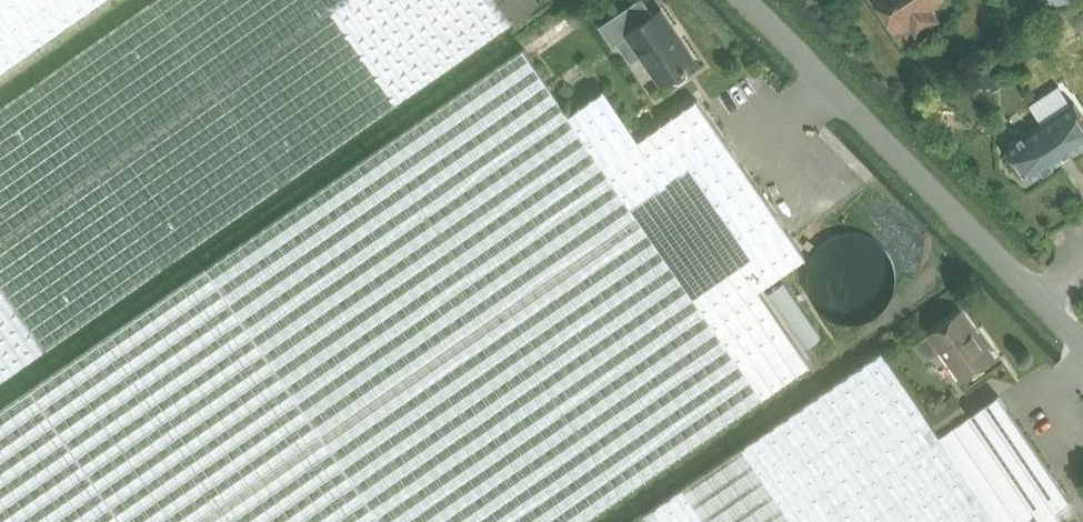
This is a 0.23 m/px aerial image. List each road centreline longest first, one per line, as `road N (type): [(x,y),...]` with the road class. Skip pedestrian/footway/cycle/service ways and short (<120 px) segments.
road 1 (residential): [(1082,347),(744,0)]

